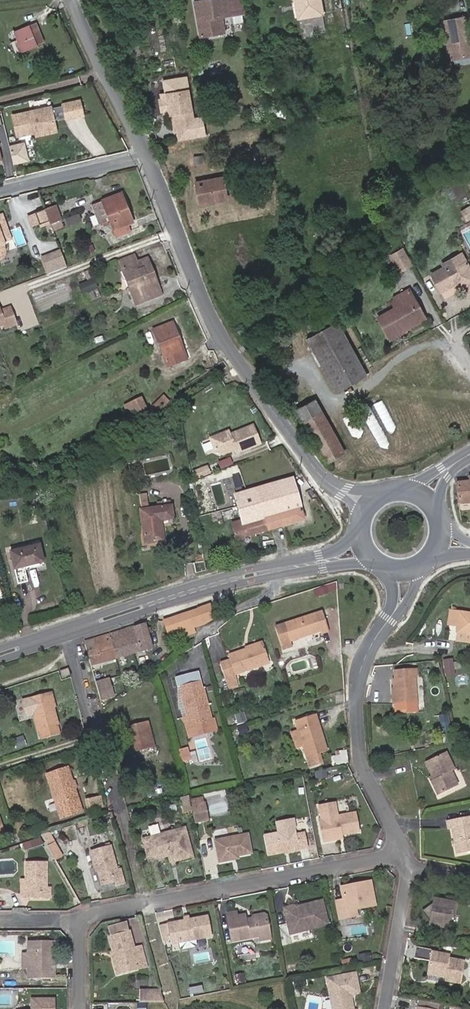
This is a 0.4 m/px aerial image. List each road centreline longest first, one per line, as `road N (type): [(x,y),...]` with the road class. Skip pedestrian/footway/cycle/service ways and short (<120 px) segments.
road 1 (tertiary): [(152,154),(248,371),(305,458),(373,506)]
road 2 (residential): [(409,856),(100,911),(84,921)]
road 3 (tertiary): [(70,634),(223,585),(372,555)]
road 4 (residential): [(409,856),(364,766),(359,683),(408,572)]
road 5 (residential): [(70,634),(119,810)]
road 6 (tertiary): [(74,0),(152,154)]
road 7 (residential): [(393,1008),(416,864),(409,856)]
road 8 (residential): [(0,190),(152,154)]

